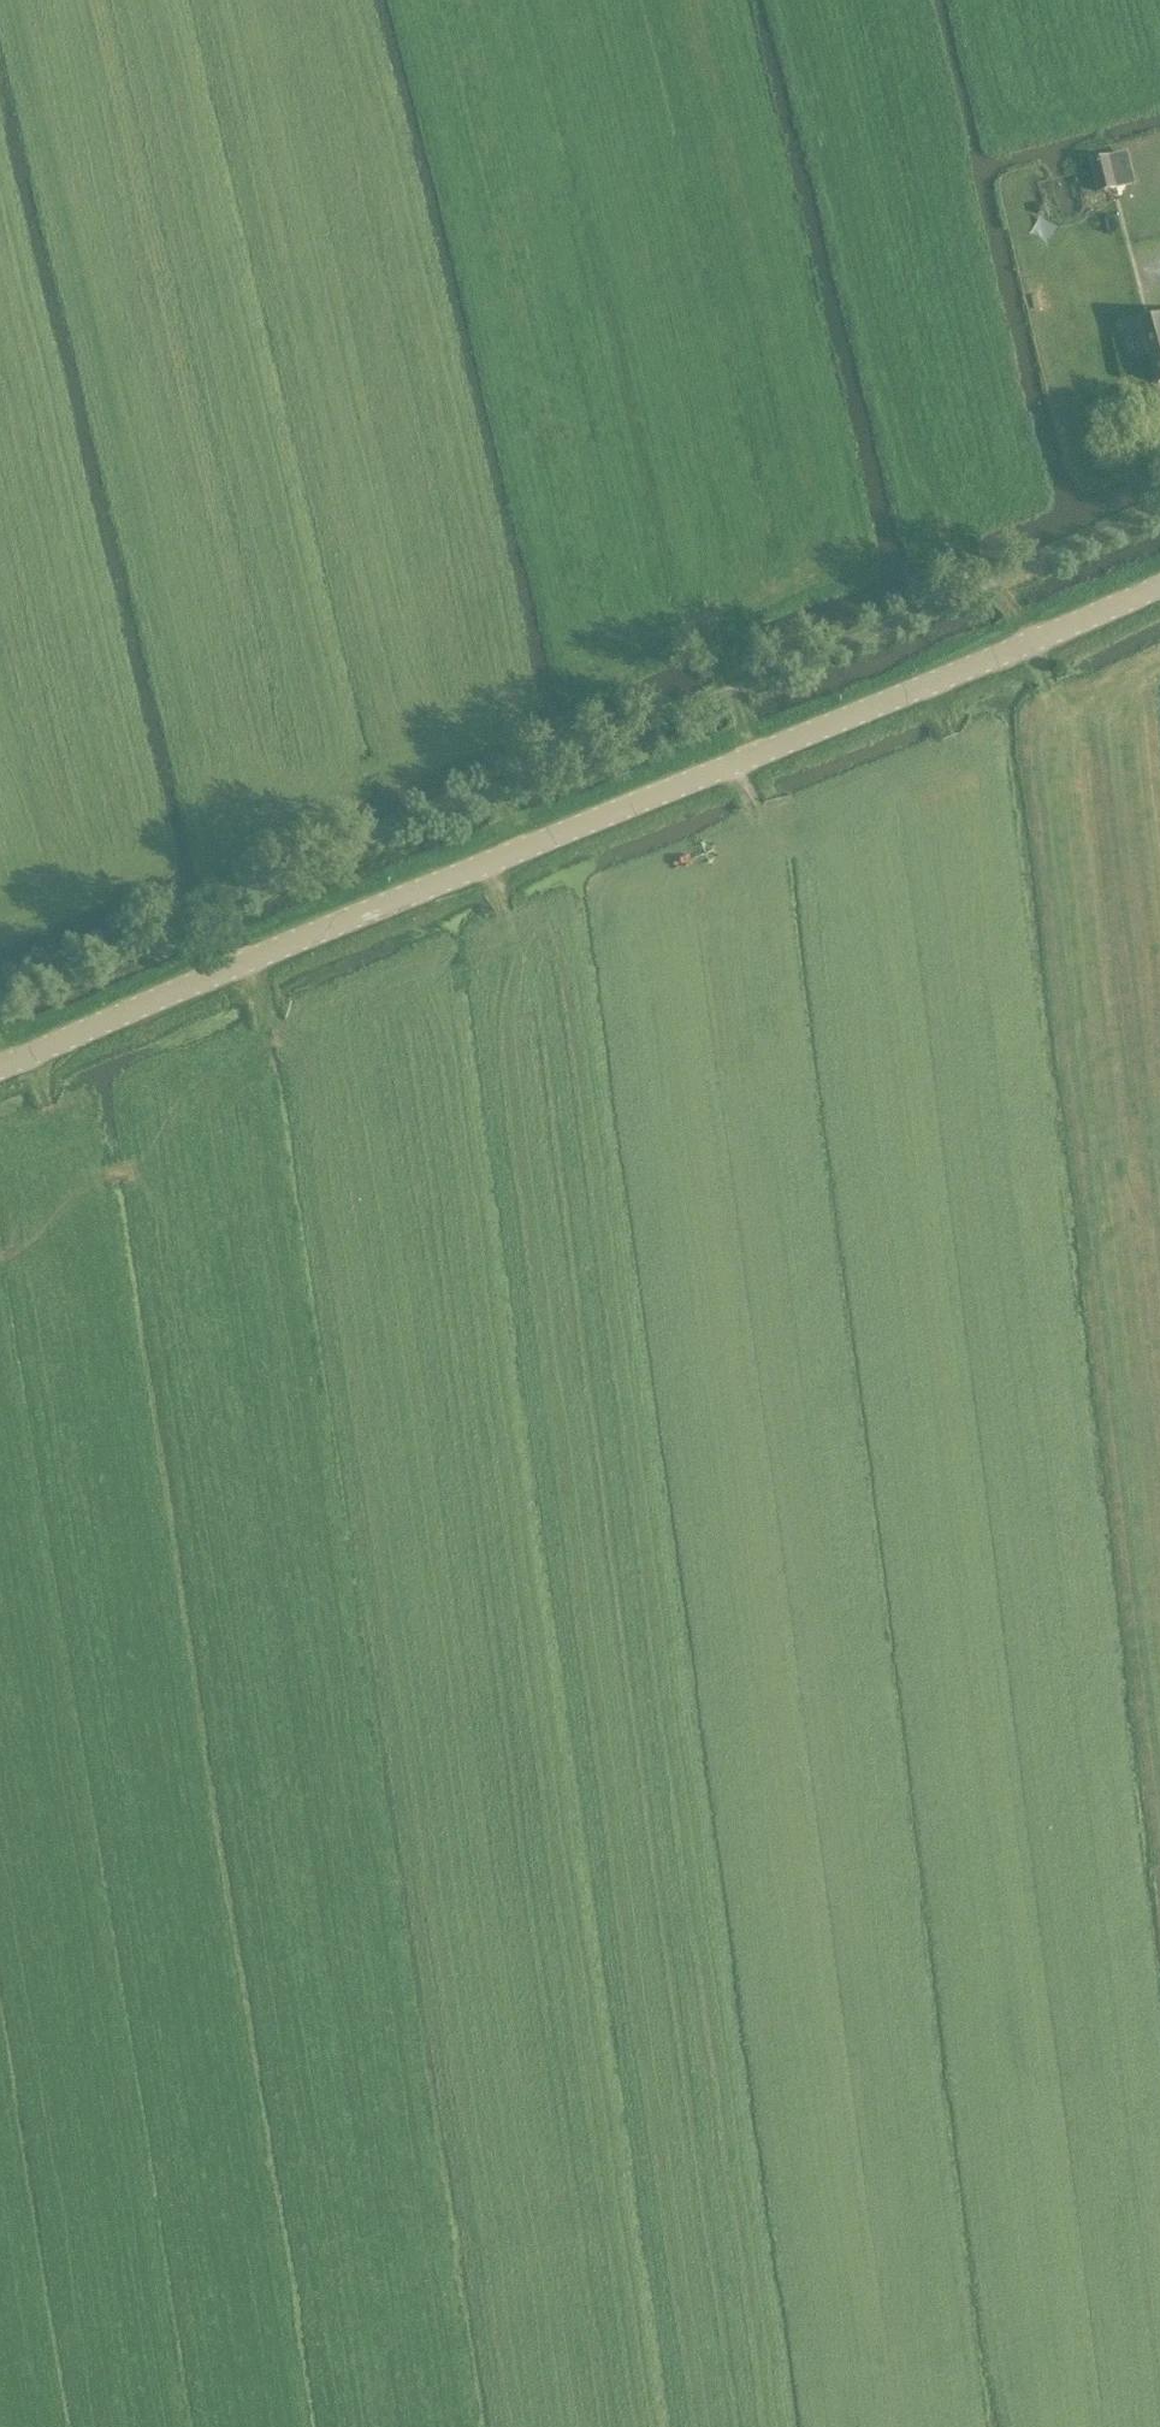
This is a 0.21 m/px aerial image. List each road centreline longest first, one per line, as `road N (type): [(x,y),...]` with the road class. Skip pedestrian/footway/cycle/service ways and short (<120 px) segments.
road 1 (unclassified): [(0,1000),(1159,510)]
road 2 (unclassified): [(0,1073),(237,967),(931,691),(1159,590)]

